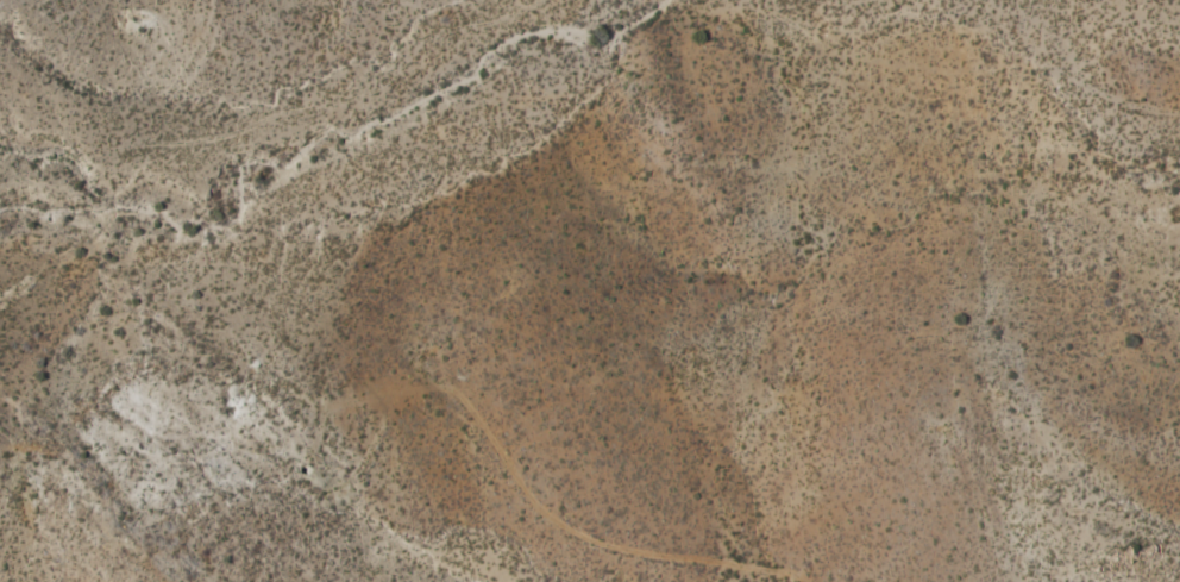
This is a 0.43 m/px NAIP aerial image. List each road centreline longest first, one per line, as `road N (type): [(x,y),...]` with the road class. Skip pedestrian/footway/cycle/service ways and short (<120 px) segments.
road 1 (track): [(1179,113),(1147,109),(1028,64),(971,70),(867,61),(829,51),(768,12),(726,13),(682,0)]
road 2 (track): [(536,0),(496,20),(431,36),(387,83),(364,94),(214,138),(101,152)]
road 3 (track): [(751,569),(611,546),(558,522),(460,394),(445,387)]
road 4 (track): [(510,581),(410,544),(389,526),(395,450)]

